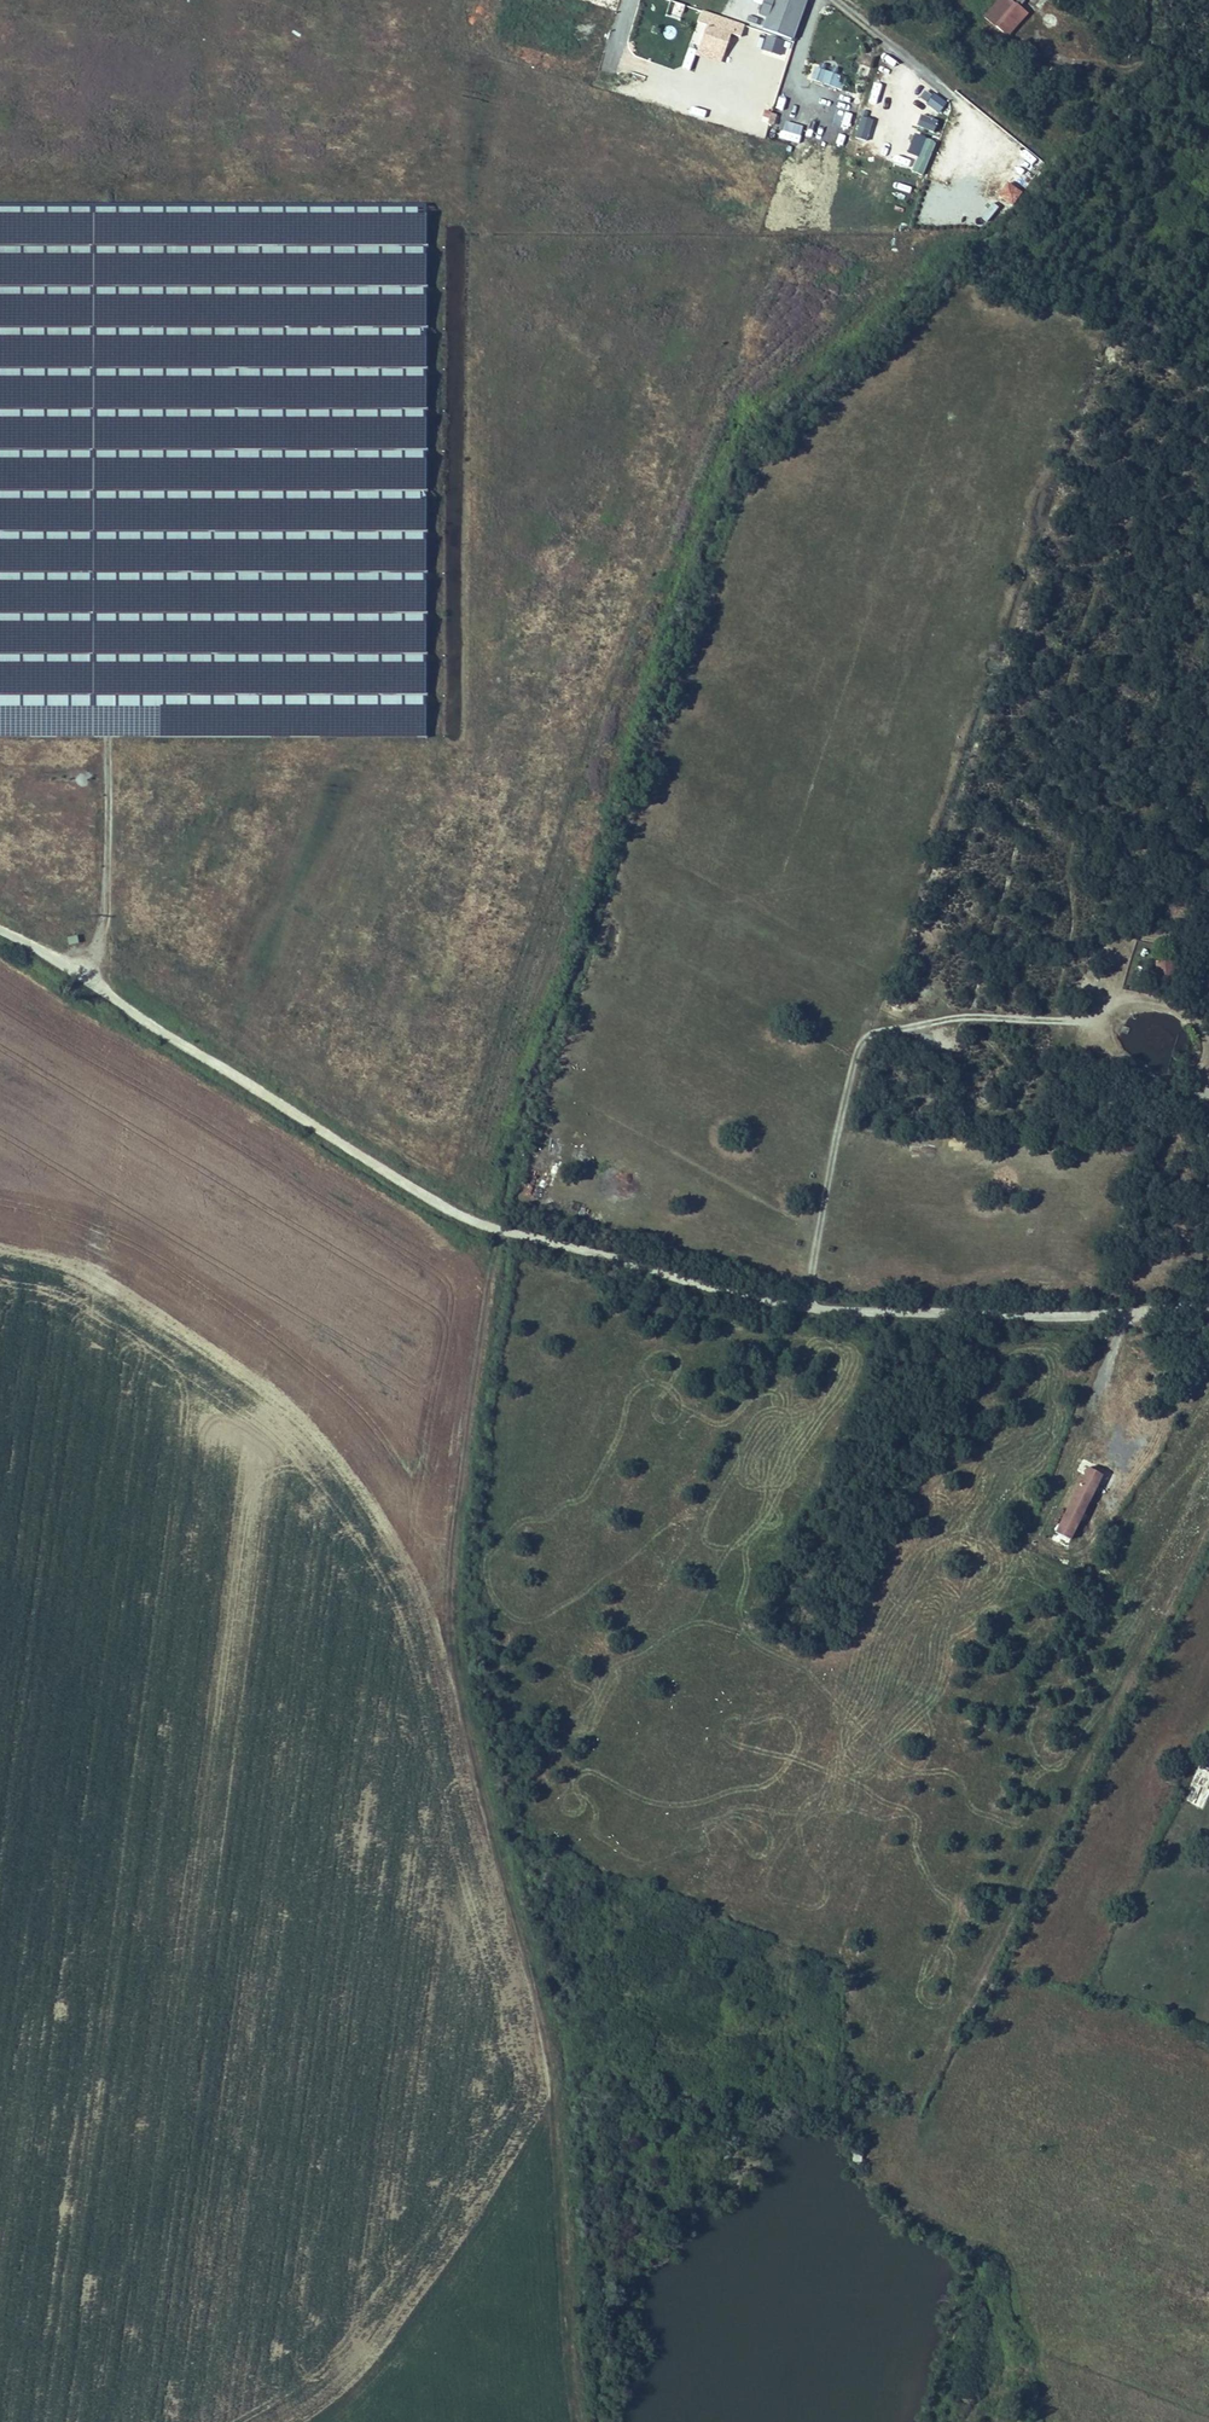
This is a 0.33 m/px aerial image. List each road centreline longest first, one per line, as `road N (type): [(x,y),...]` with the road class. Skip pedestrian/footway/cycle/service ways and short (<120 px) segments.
road 1 (unclassified): [(0,930),(481,1222),(723,1288),(808,1303),(1110,1311),(1208,1303)]

